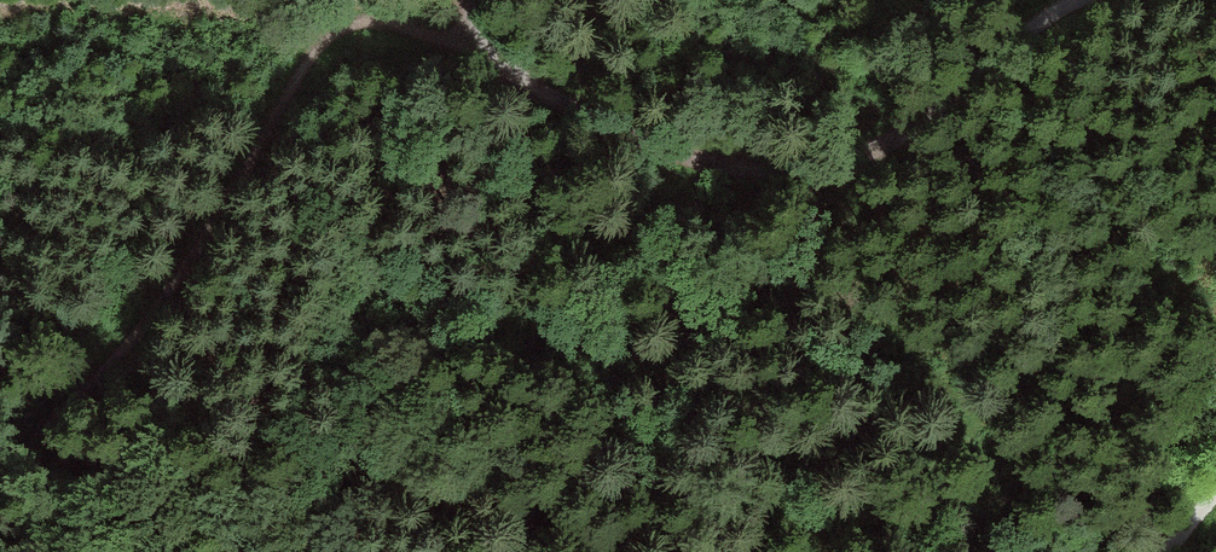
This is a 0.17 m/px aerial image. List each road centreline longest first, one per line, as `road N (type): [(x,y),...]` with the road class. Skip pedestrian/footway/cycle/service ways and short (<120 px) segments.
road 1 (track): [(469,0),(481,60),(597,115),(732,163),(838,165),(940,110),(1041,15),(1073,0)]
road 2 (track): [(0,485),(195,277),(270,120),(318,41),(388,21),(481,60)]

